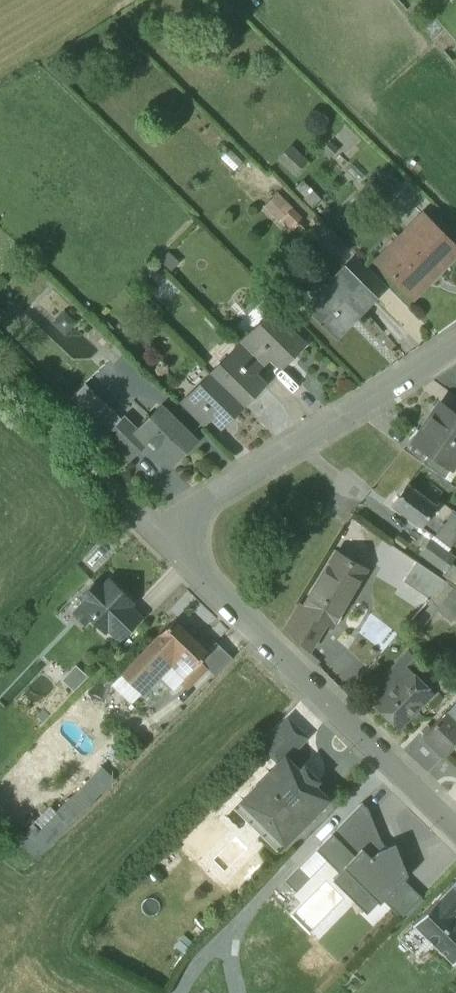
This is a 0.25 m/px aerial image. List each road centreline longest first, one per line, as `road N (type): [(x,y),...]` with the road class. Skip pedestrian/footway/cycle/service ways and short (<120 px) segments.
road 1 (residential): [(455,830),(226,606),(151,546)]
road 2 (unclassified): [(455,350),(234,485),(151,546)]
road 3 (track): [(151,546),(0,391)]

